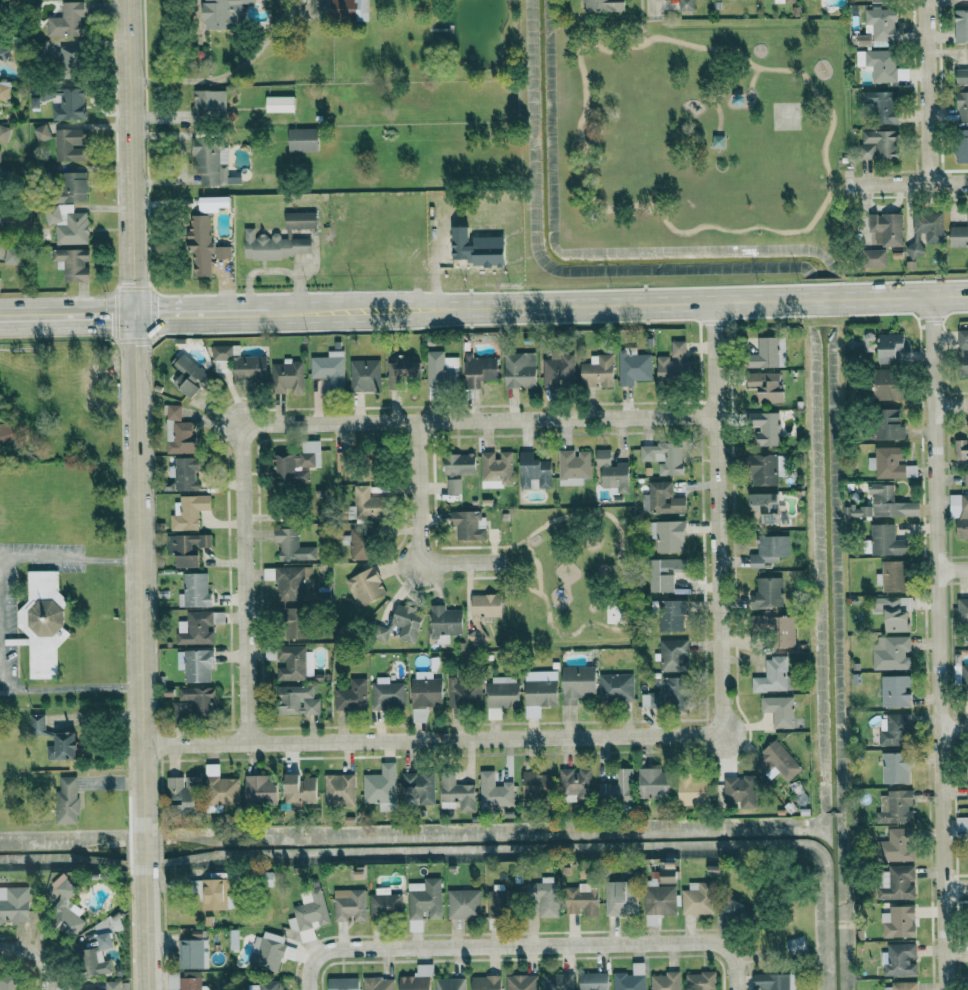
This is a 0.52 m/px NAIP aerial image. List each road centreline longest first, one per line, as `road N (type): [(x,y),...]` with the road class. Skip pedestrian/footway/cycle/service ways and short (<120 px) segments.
road 1 (residential): [(149,989),(129,0)]
road 2 (secondary): [(134,314),(967,294)]
road 3 (residential): [(947,989),(933,294)]
road 4 (residential): [(718,731),(708,738),(144,746)]
road 5 (residential): [(736,982),(734,944),(339,952),(312,971),(311,989)]
road 6 (residential): [(249,431),(716,415)]
road 7 (residential): [(714,300),(718,731)]
road 8 (residential): [(248,743),(242,447),(249,431)]
road 9 (residential): [(418,422),(421,559),(502,563)]
road 10 (residential): [(930,183),(925,0)]
road 11 (residential): [(842,185),(967,182)]

